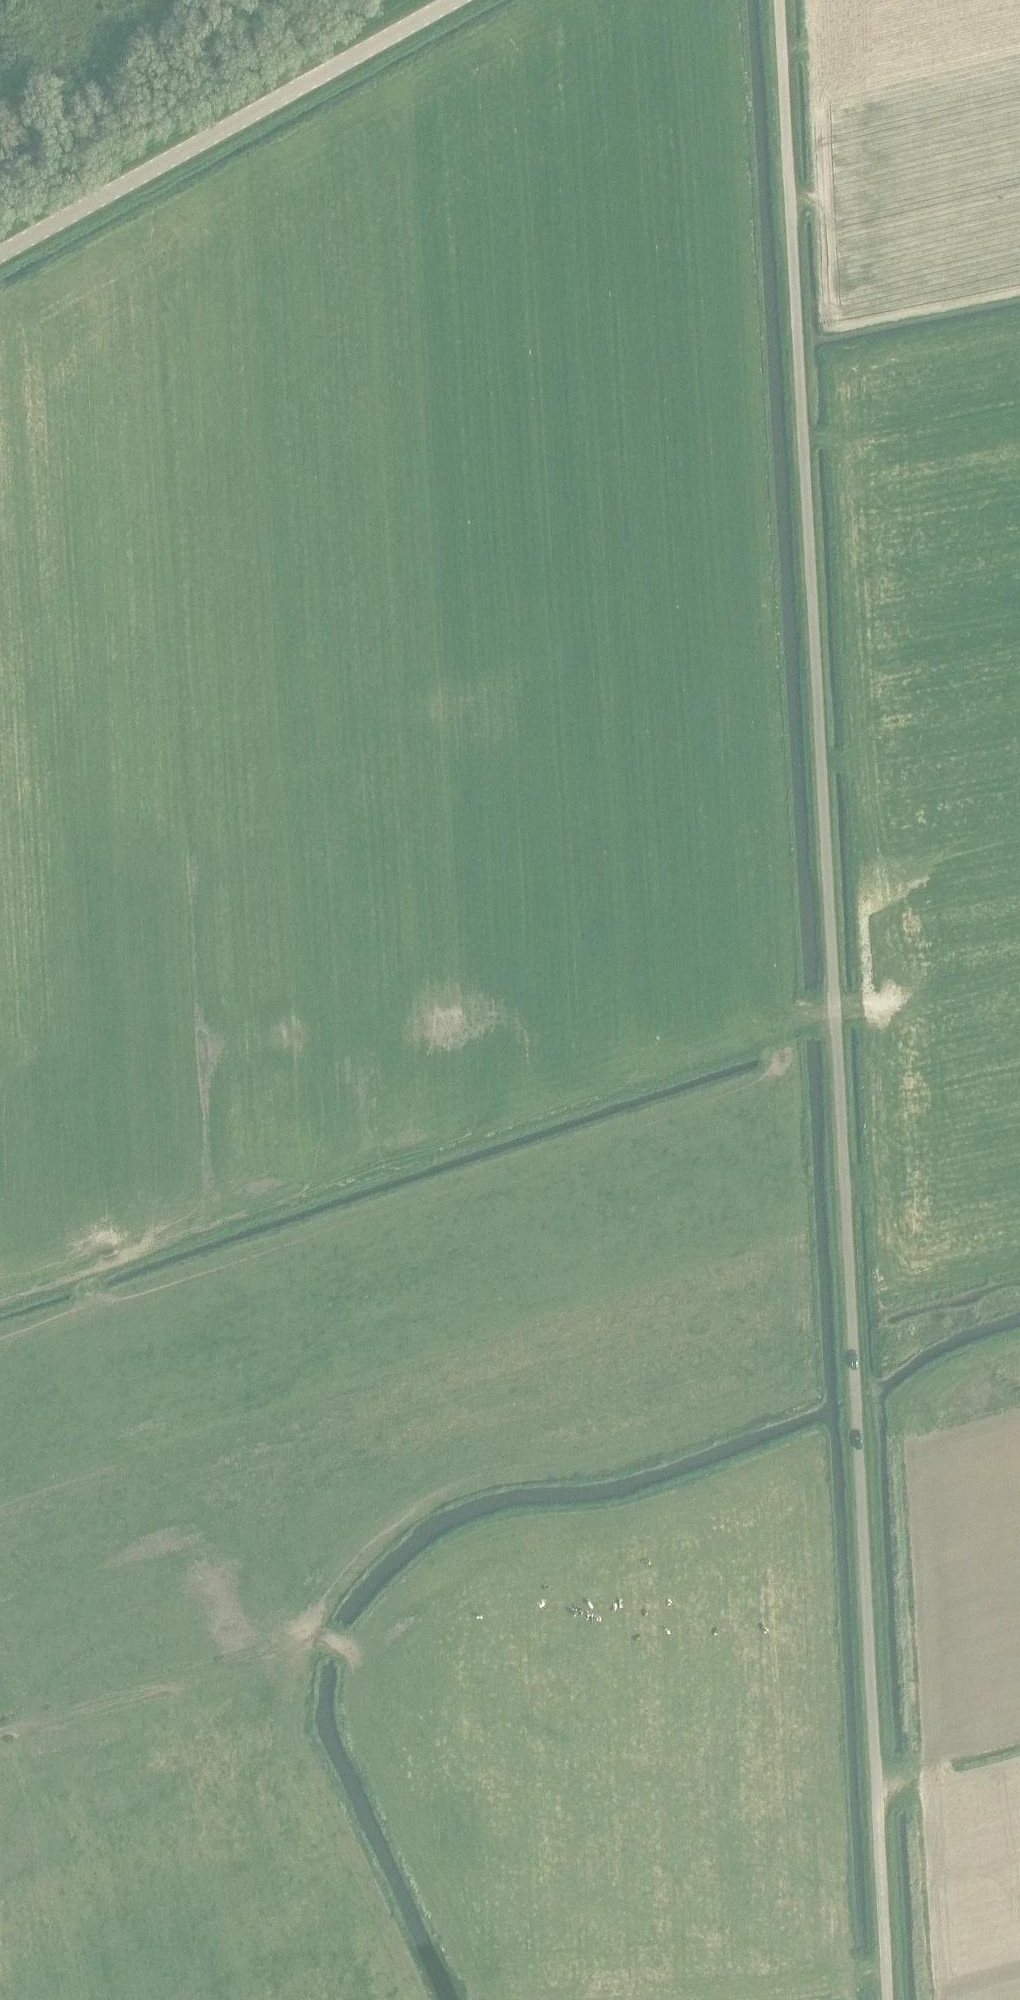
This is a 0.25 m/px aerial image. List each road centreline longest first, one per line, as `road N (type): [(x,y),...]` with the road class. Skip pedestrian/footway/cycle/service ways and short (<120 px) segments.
road 1 (unclassified): [(887,1999),(778,0)]
road 2 (track): [(876,1785),(931,1768),(917,1407),(939,1377),(1019,1346)]
road 3 (unclassified): [(451,0),(0,252)]
road 4 (track): [(0,1299),(477,1136)]
road 5 (track): [(0,1732),(306,1641),(354,1648)]
road 6 (track): [(143,1250),(150,1213),(146,1118)]

